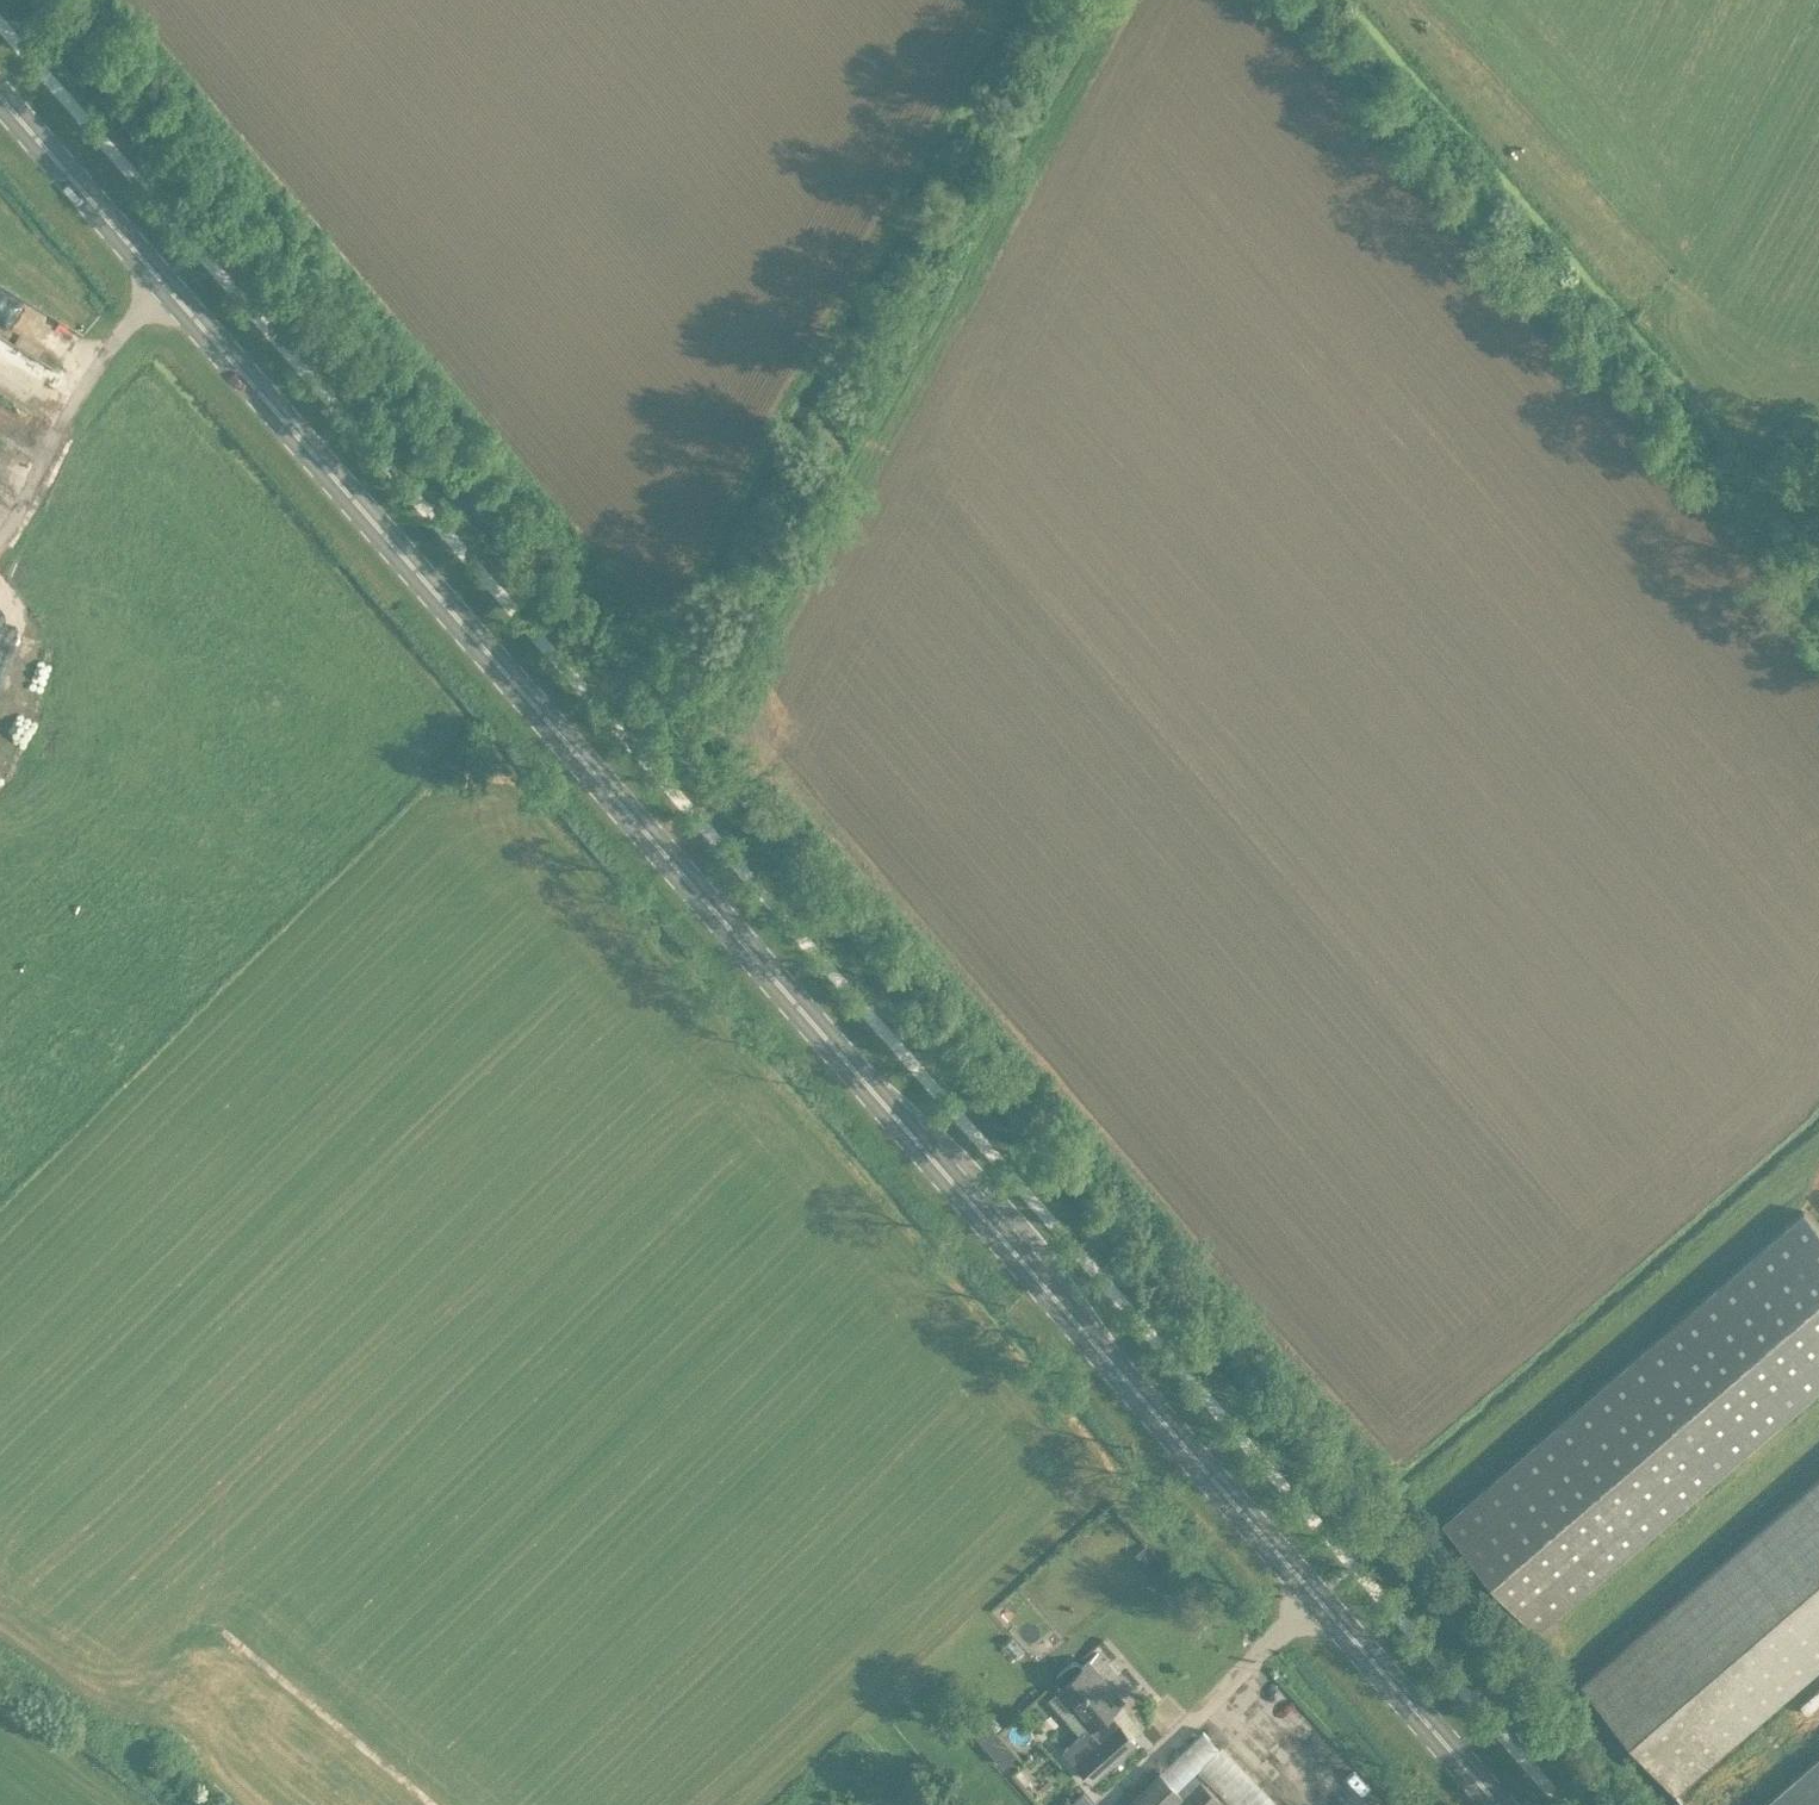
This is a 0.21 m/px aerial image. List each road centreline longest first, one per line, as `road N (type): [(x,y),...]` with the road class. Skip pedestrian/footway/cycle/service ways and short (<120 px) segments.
road 1 (secondary): [(1503,1804),(0,92)]
road 2 (track): [(227,1629),(440,1804)]

